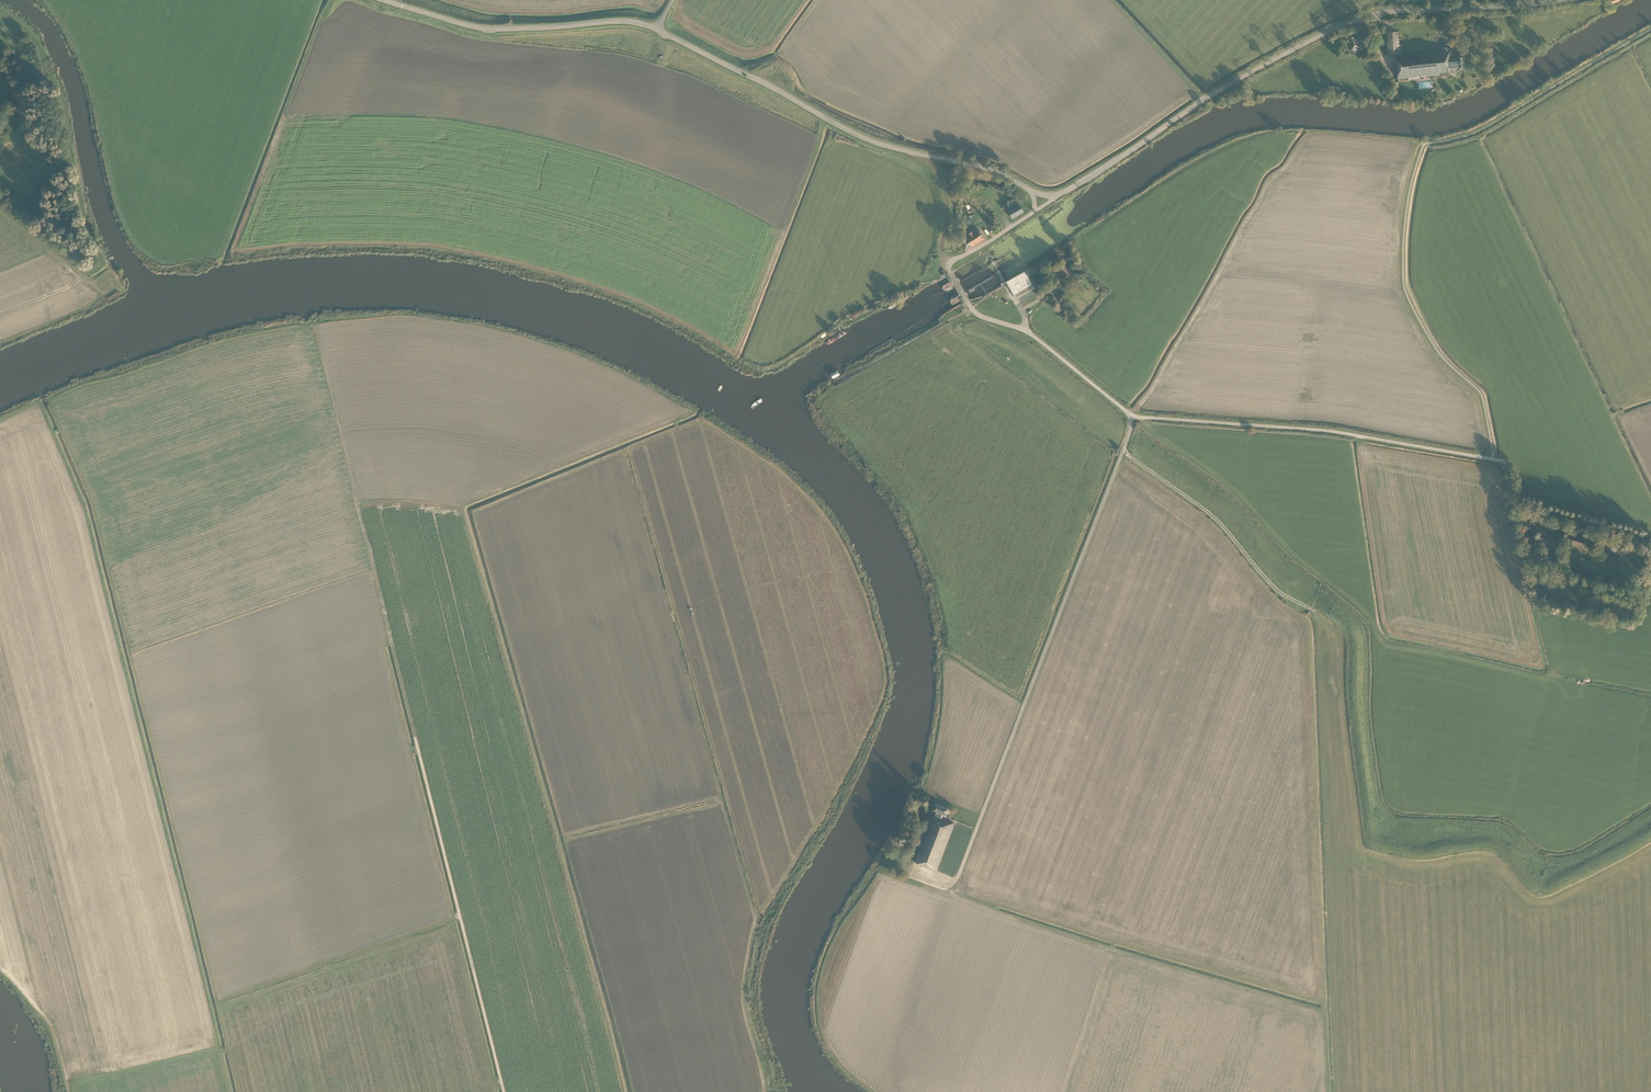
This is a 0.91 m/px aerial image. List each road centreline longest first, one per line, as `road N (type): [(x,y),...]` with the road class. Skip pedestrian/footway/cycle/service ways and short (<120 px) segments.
road 1 (unclassified): [(1492,459),(1324,431),(1129,418),(1025,330),(976,313),(950,272),(952,261),(1034,212)]
road 2 (tertiary): [(1031,191),(982,167),(867,139),(644,24),(476,28),(385,0)]
road 3 (tertiary): [(1059,195),(1211,95),(1348,22),(1388,11),(1564,0)]
road 4 (track): [(415,738),(311,331)]

